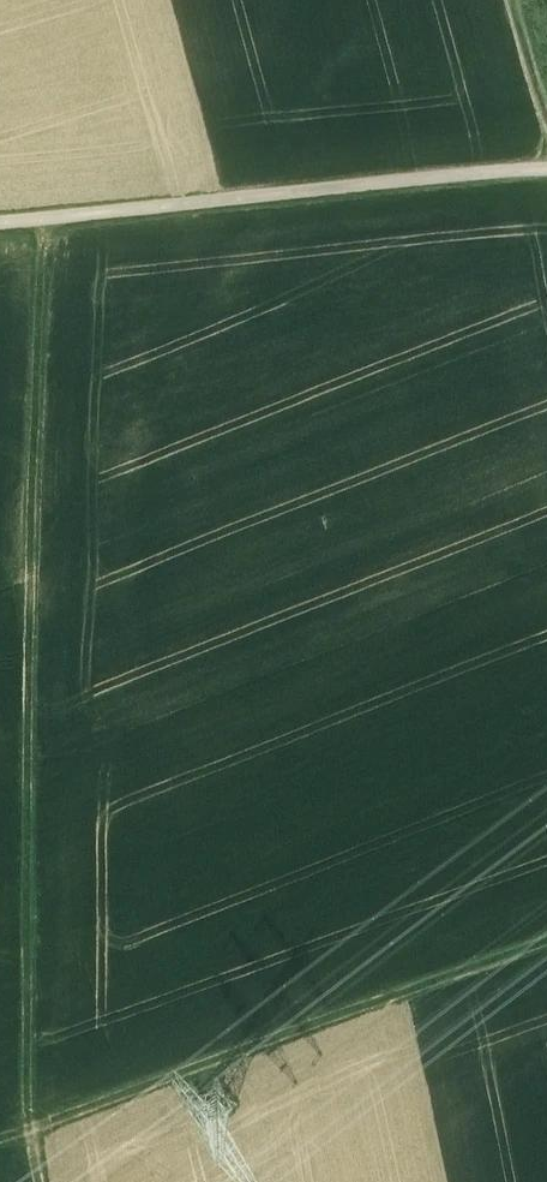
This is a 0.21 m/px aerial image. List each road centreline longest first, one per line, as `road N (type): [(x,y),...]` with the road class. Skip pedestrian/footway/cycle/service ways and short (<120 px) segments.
road 1 (track): [(46,203),(22,670),(35,1115),(48,1181)]
road 2 (track): [(546,936),(0,1128)]

